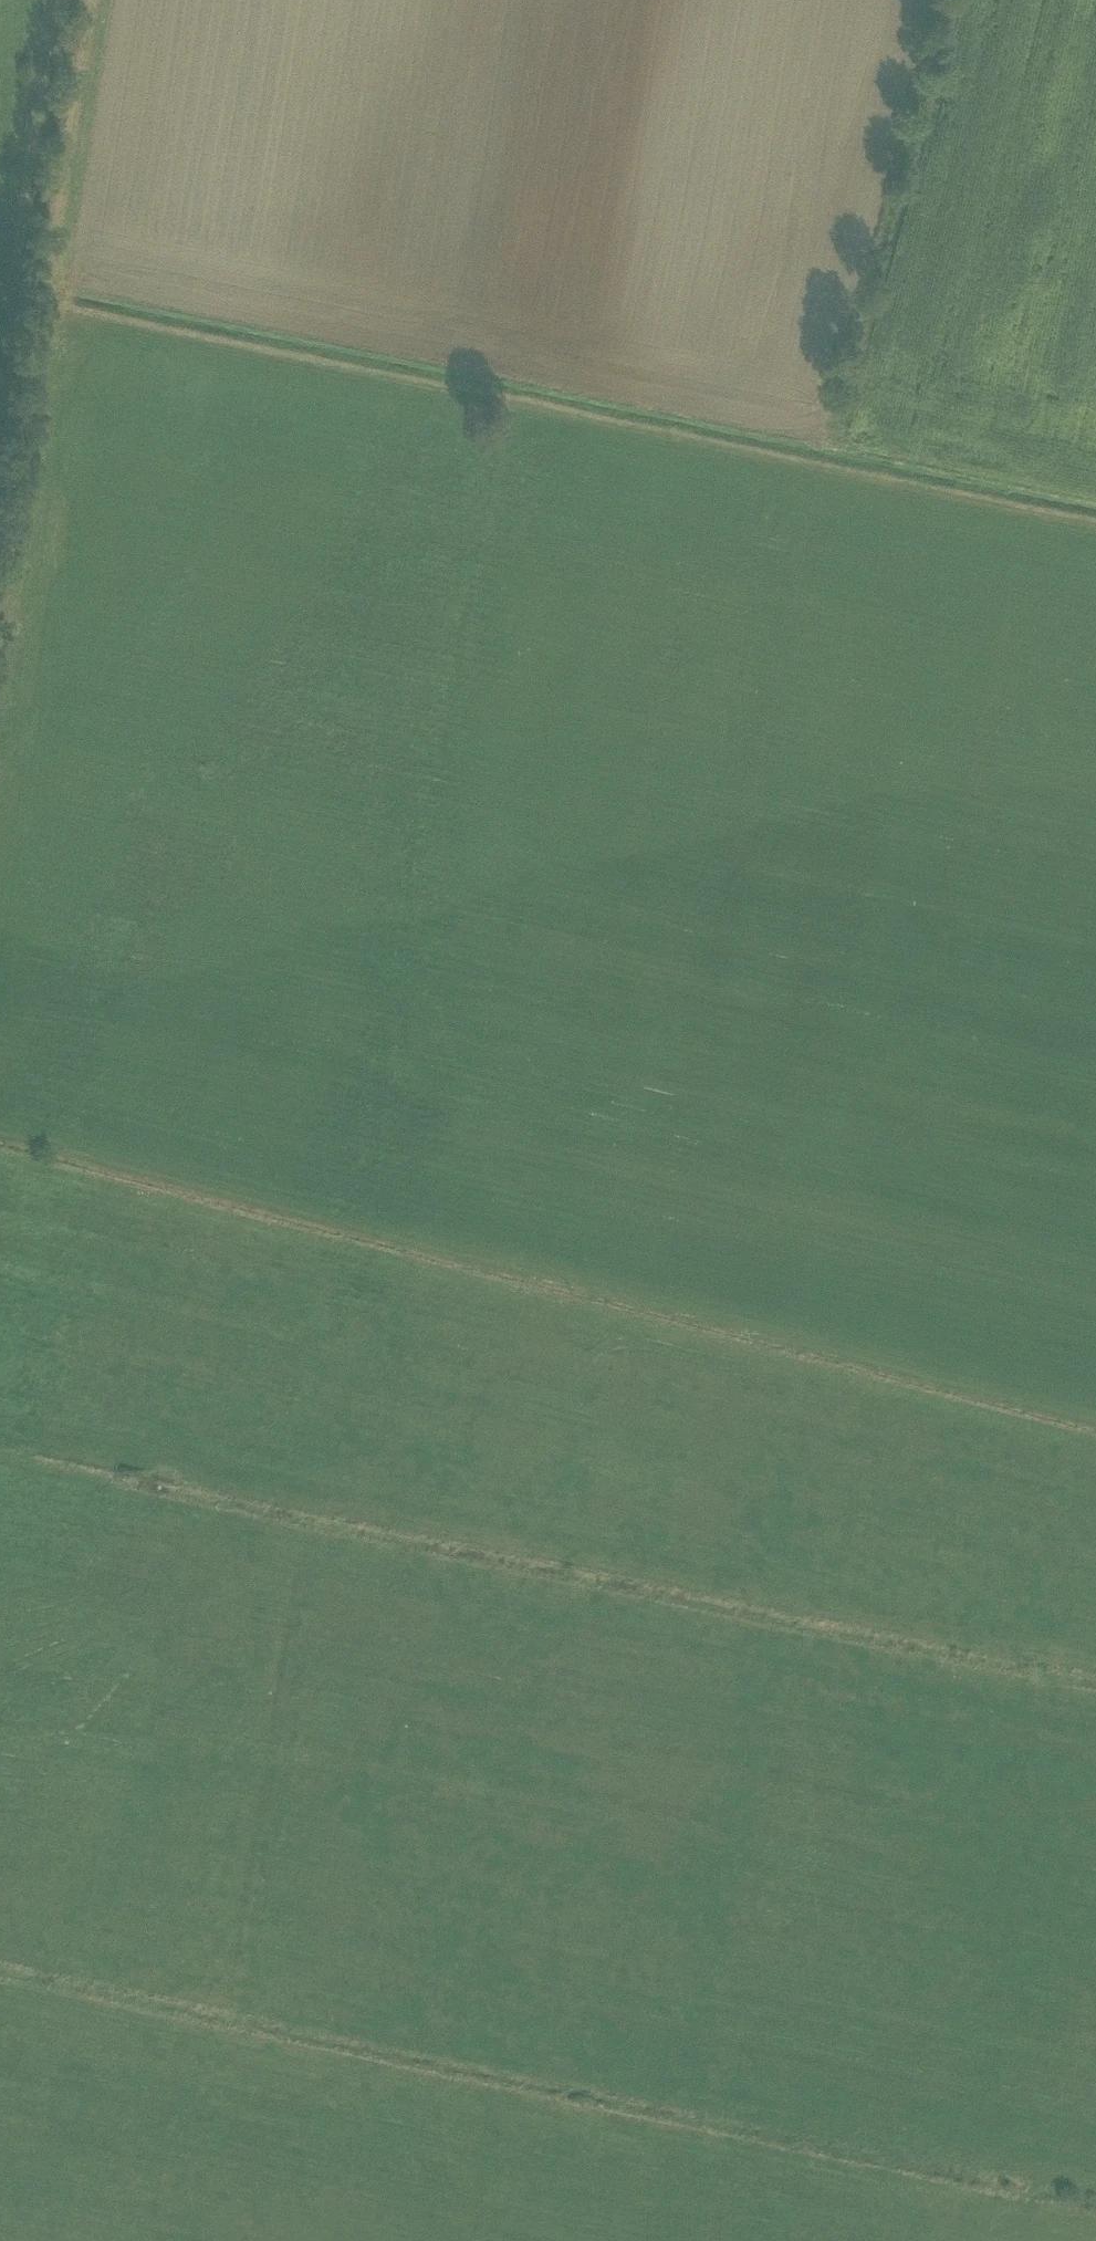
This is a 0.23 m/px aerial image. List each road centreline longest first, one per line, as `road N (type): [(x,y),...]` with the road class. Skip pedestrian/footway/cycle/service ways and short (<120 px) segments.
road 1 (track): [(59,0),(0,362)]

